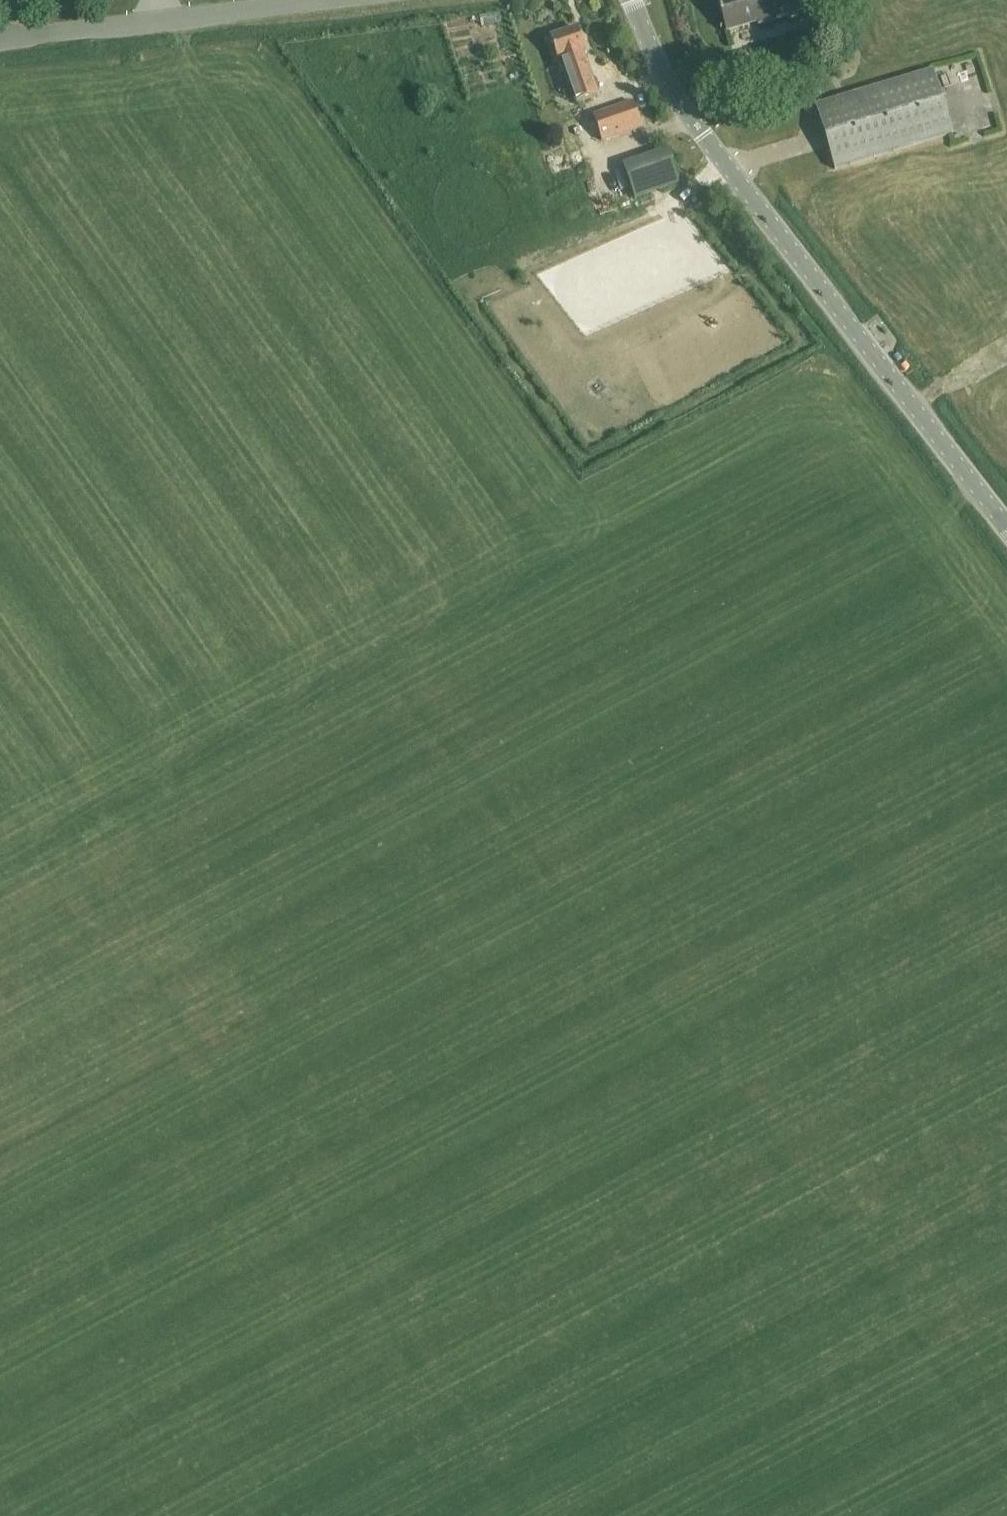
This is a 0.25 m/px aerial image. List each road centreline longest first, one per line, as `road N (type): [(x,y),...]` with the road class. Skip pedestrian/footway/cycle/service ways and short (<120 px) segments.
road 1 (tertiary): [(1006,526),(704,135),(651,50),(633,0)]
road 2 (tertiary): [(0,40),(315,0)]

